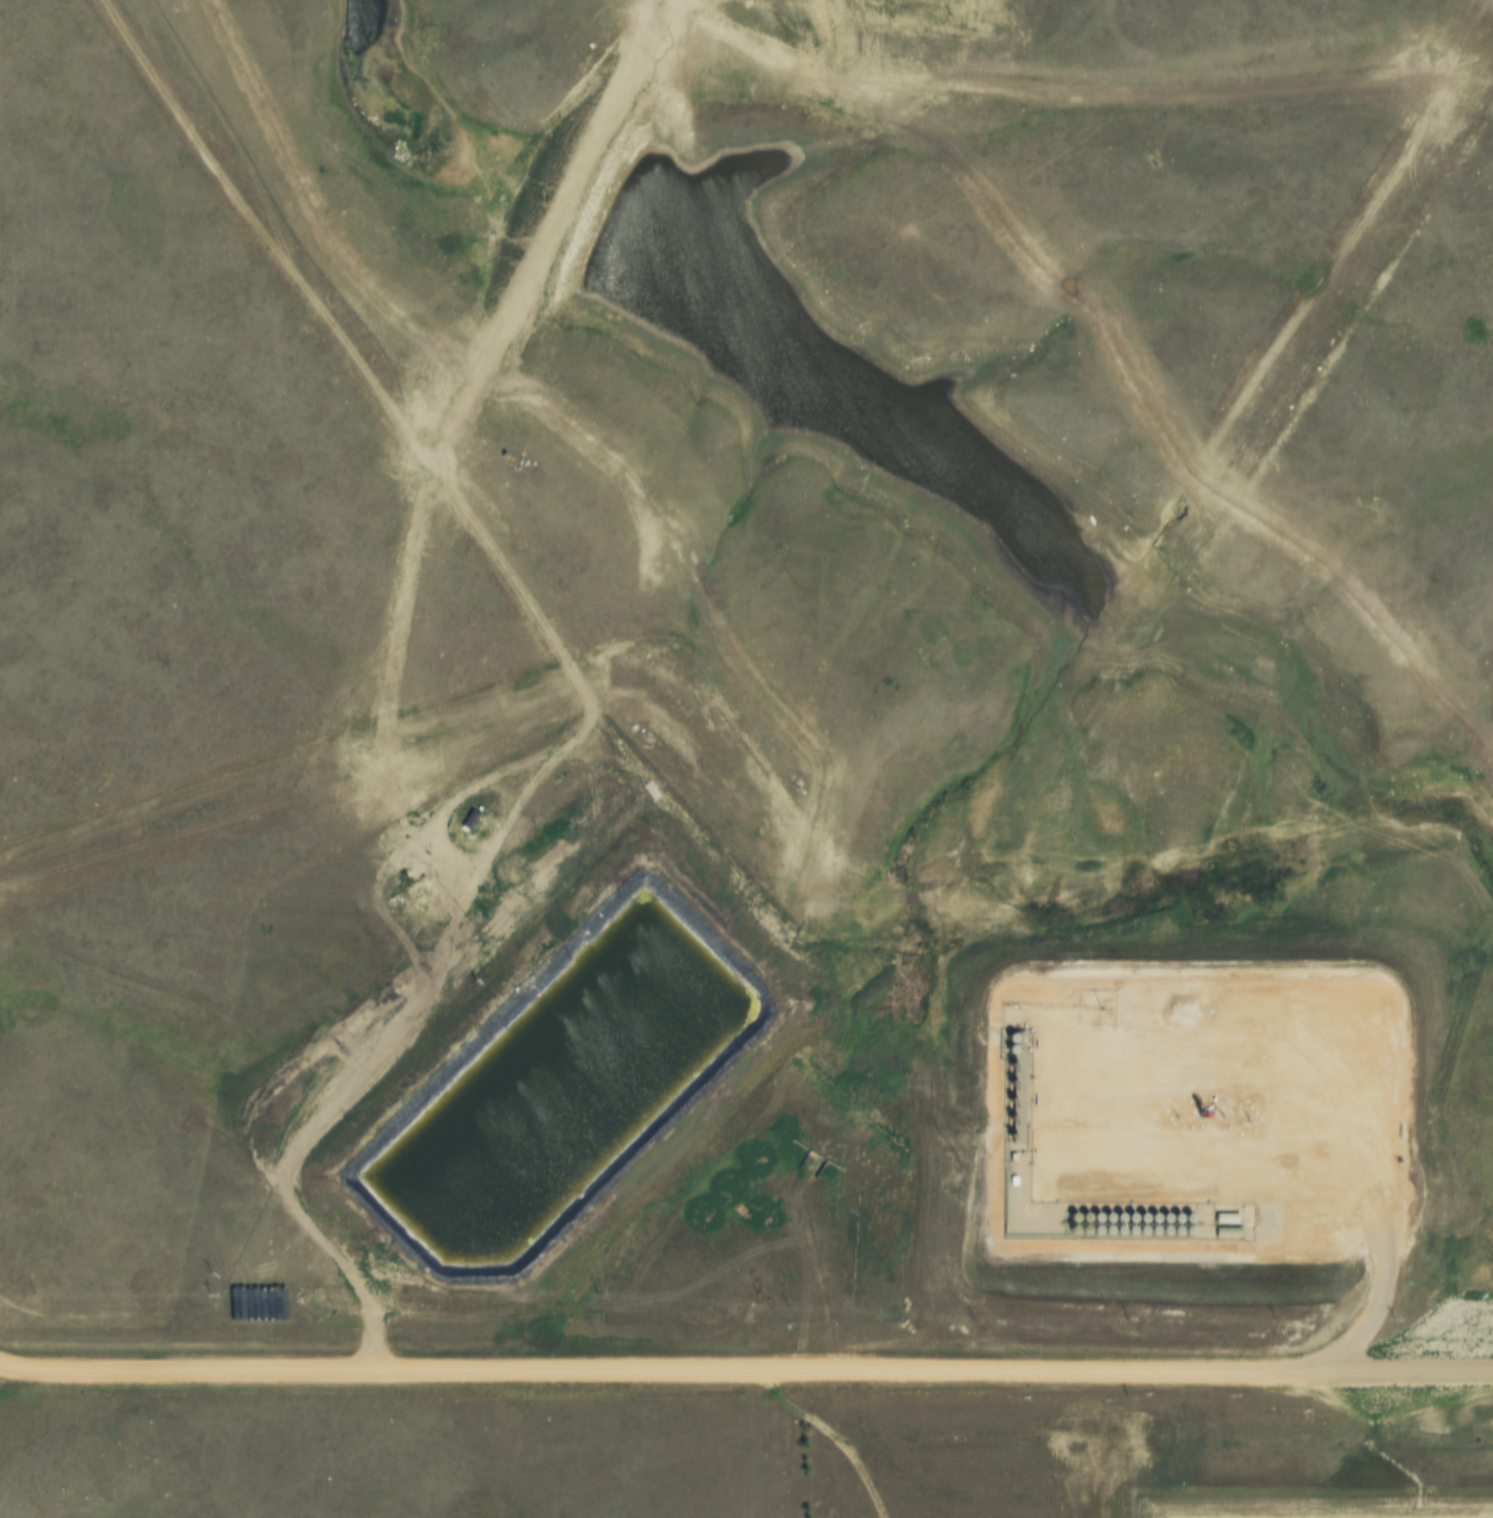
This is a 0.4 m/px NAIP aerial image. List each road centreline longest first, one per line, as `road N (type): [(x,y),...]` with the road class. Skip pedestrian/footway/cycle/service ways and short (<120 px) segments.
road 1 (residential): [(0,1366),(51,1380),(1282,1378),(1328,1363),(1357,1338),(1379,1301),(1379,1267)]

